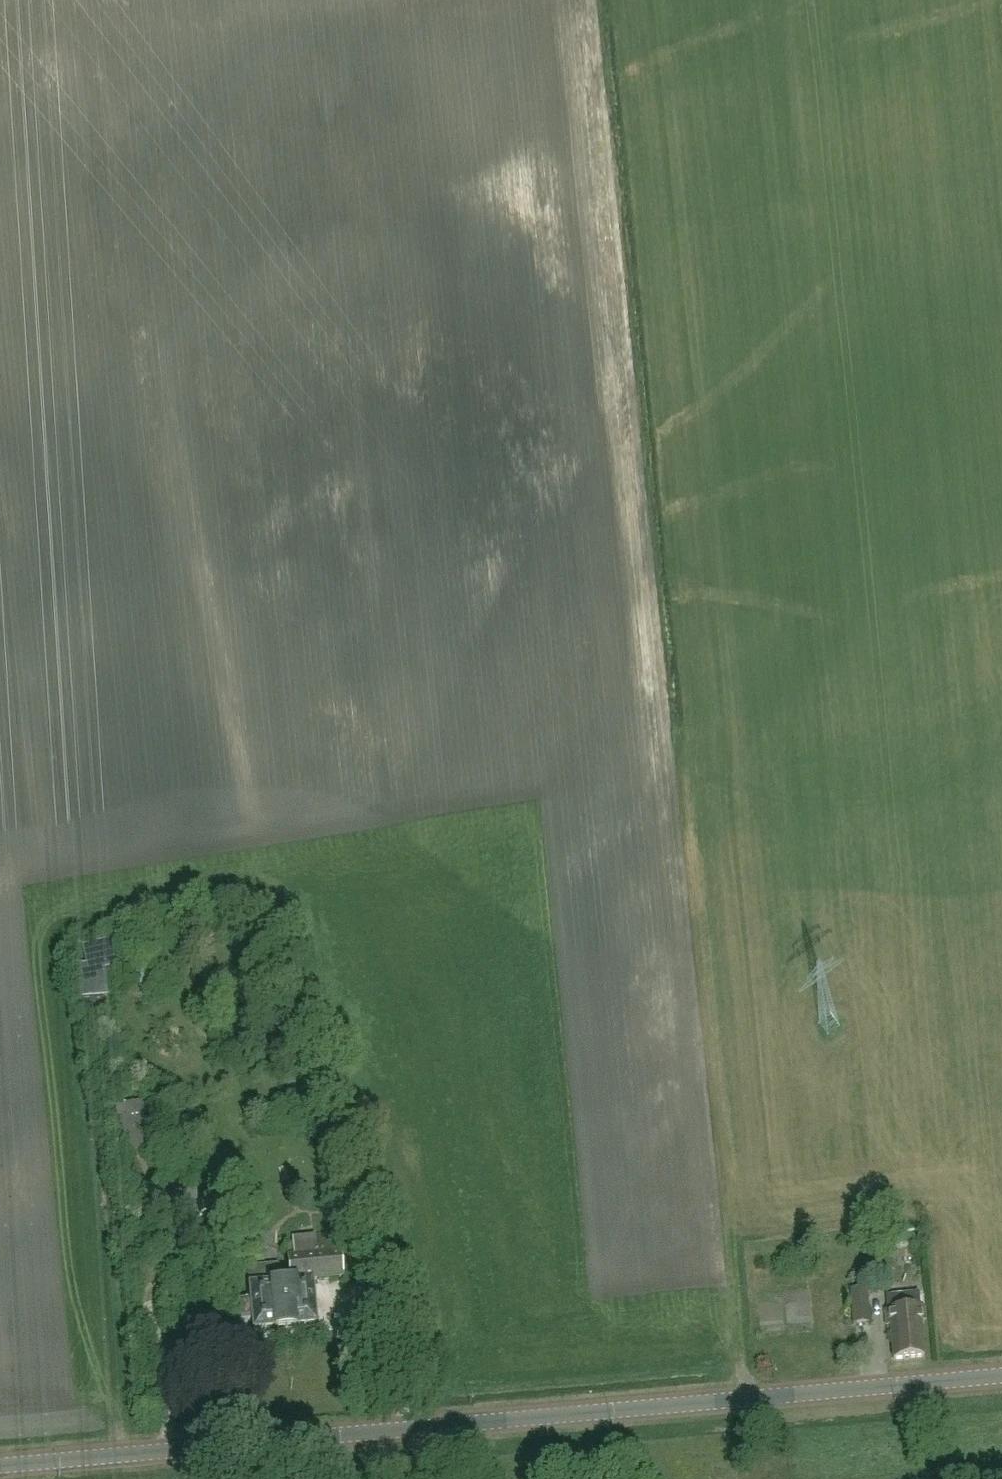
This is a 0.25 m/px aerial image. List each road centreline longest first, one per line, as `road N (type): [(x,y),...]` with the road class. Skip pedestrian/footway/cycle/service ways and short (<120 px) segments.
road 1 (tertiary): [(0,1464),(1001,1375)]

